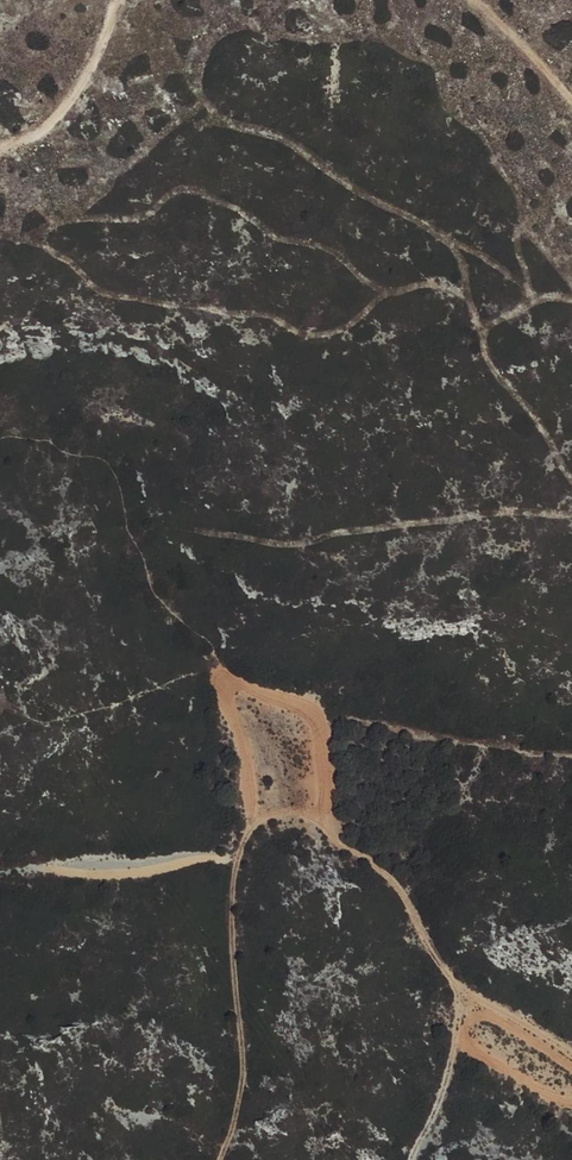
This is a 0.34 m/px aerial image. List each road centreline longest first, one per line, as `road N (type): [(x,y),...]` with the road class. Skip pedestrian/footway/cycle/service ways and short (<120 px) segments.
road 1 (track): [(222,676),(250,830),(328,824),(311,710)]
road 2 (track): [(328,824),(366,859),(470,995),(571,1055)]
road 3 (track): [(250,830),(234,893),(241,1060),(224,1159)]
road 4 (track): [(0,142),(57,111),(118,0)]
road 5 (track): [(461,985),(442,1098),(412,1159)]
road 6 (track): [(484,0),(571,102)]

